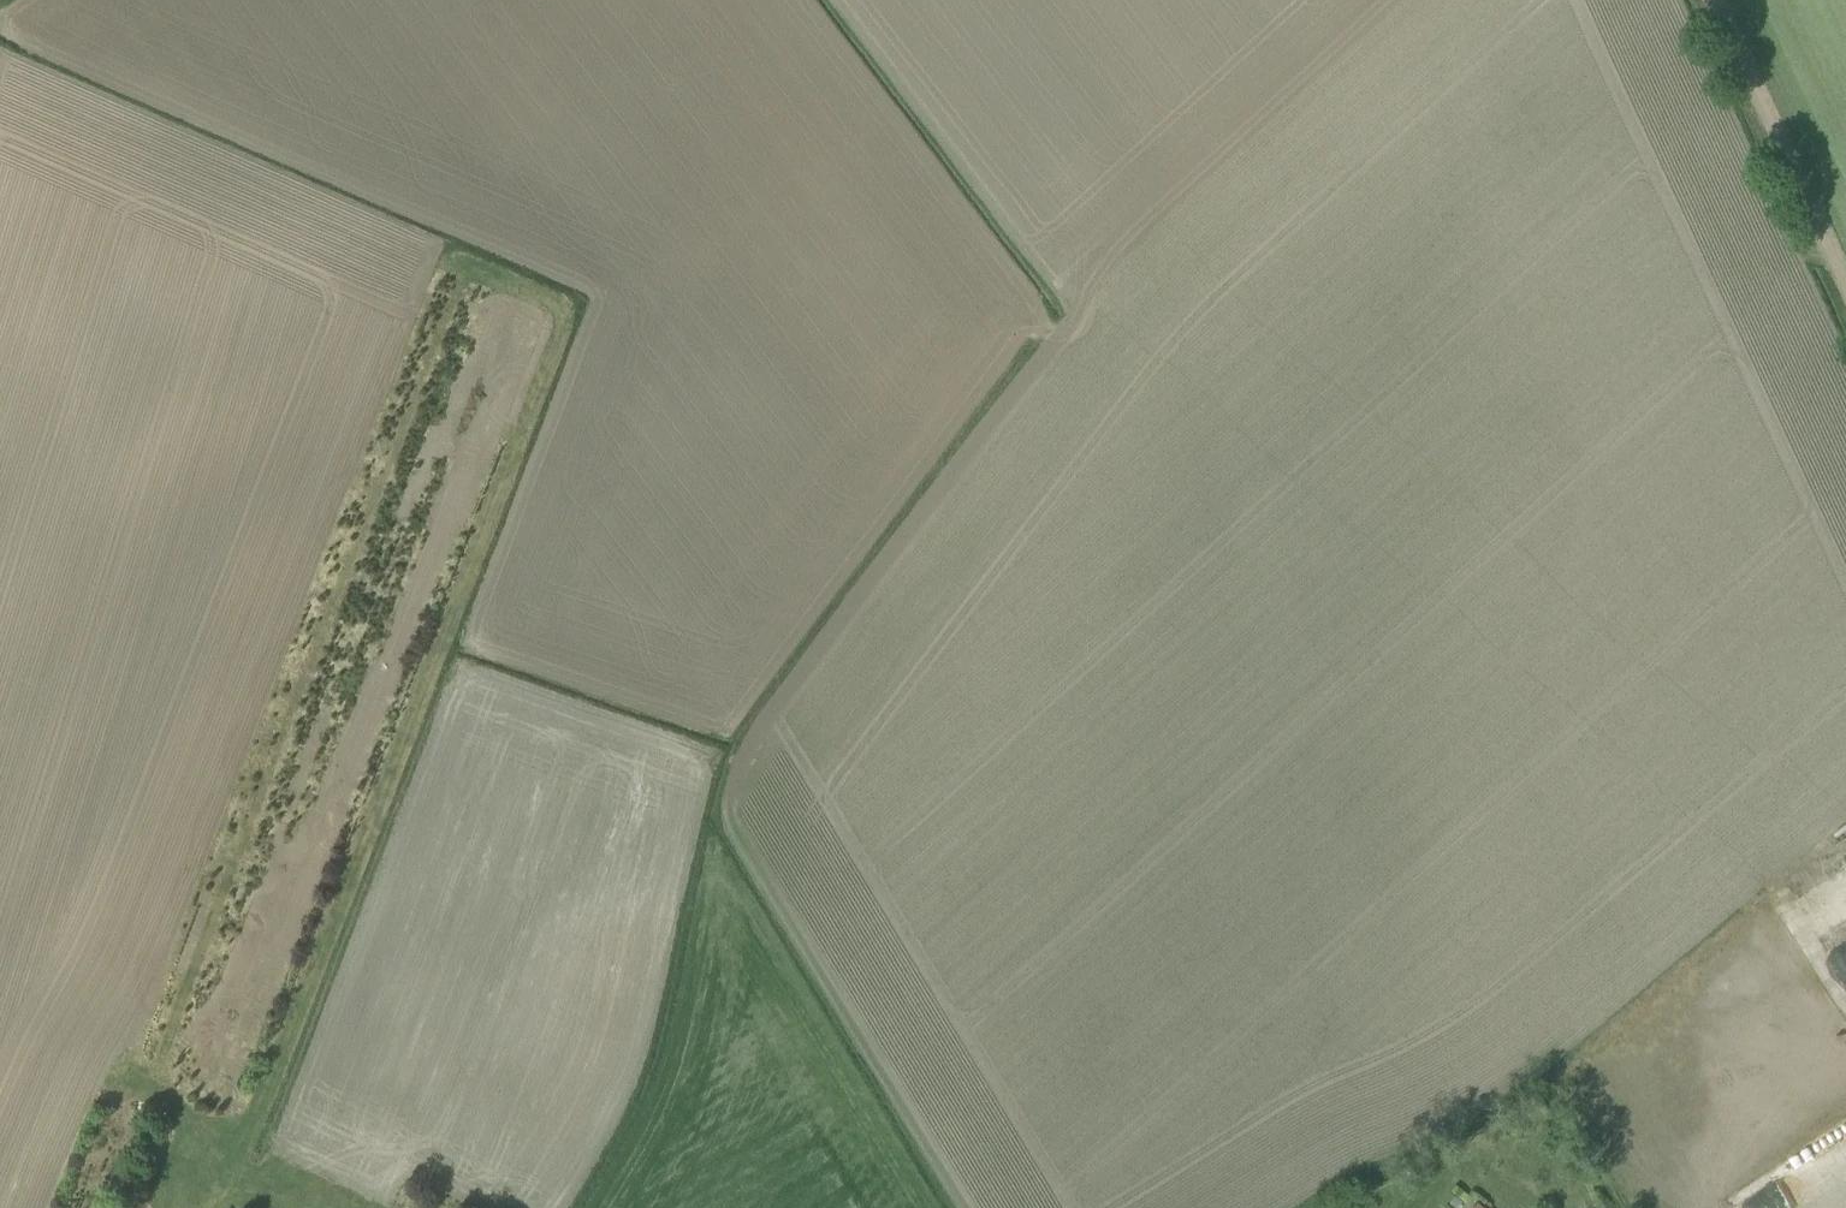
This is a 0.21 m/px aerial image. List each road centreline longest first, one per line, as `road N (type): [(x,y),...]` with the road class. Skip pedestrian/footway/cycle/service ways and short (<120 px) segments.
road 1 (track): [(1845,291),(1712,0)]

